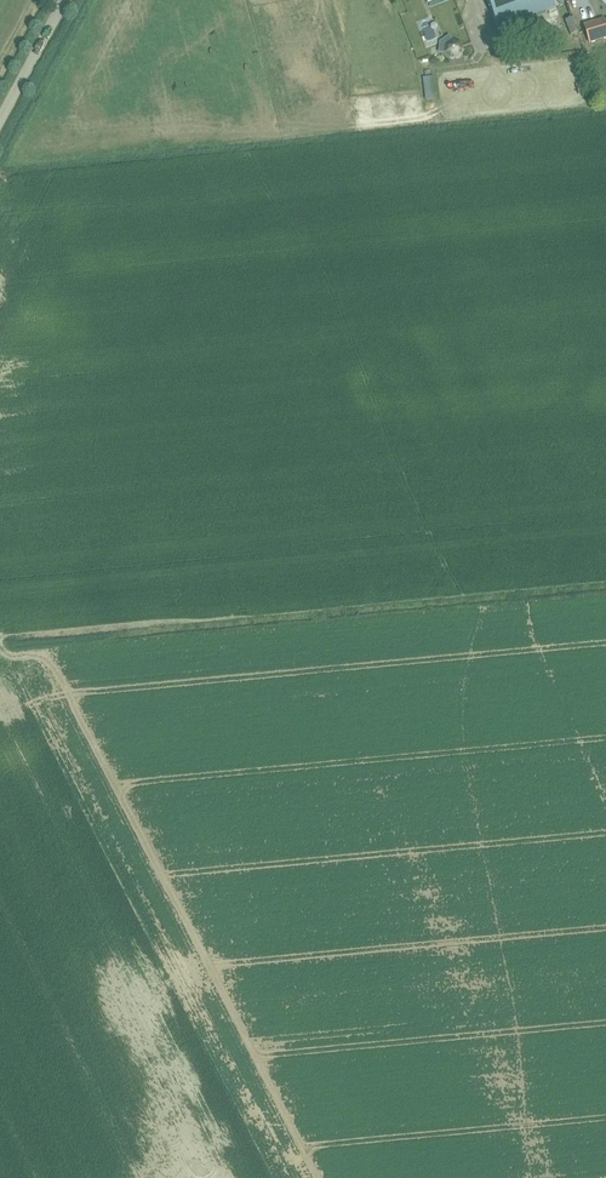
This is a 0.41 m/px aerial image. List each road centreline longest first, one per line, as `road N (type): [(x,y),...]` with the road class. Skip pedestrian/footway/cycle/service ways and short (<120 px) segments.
road 1 (unclassified): [(0,119),(64,0)]

